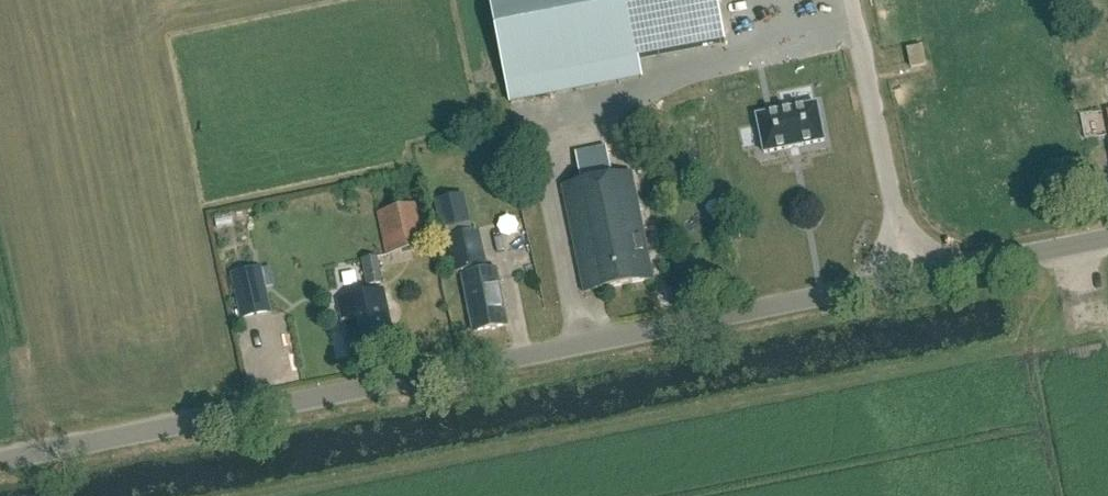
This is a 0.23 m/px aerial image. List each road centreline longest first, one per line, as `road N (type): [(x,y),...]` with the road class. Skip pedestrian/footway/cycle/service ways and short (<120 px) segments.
road 1 (unclassified): [(0,462),(912,278)]
road 2 (unclassified): [(912,278),(853,0)]
road 3 (unclassified): [(912,278),(1107,237)]

